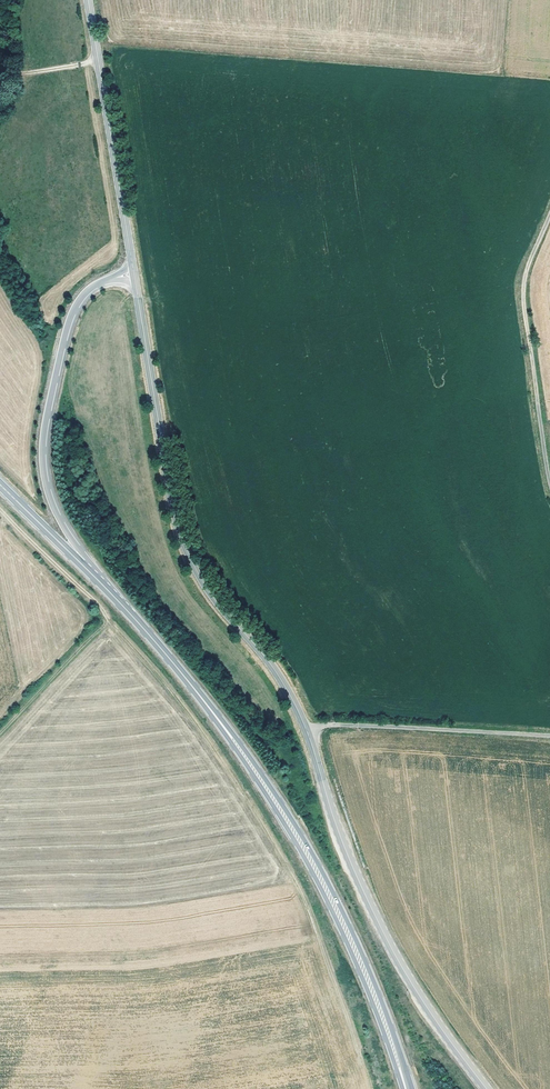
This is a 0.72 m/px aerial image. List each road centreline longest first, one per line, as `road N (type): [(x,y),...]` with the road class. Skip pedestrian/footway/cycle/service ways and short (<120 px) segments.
road 1 (track): [(0,511),(97,604),(195,721),(311,913),(357,1045)]
road 2 (tertiary): [(135,280),(187,549),(306,729)]
road 3 (primary): [(407,1088),(388,1017),(340,908),(268,778),(197,694)]
road 4 (primary): [(197,694),(332,912),(404,1088)]
road 5 (tertiary): [(306,729),(376,920),(486,1088)]
road 6 (primary): [(120,604),(52,503),(39,457),(70,317),(96,285),(135,280)]
road 7 (tertiary): [(88,0),(135,280)]
road 8 (unclassified): [(549,482),(523,299),(549,221)]
road 9 (unclassified): [(306,729),(549,735)]
road 10 (primary): [(120,604),(0,486)]

